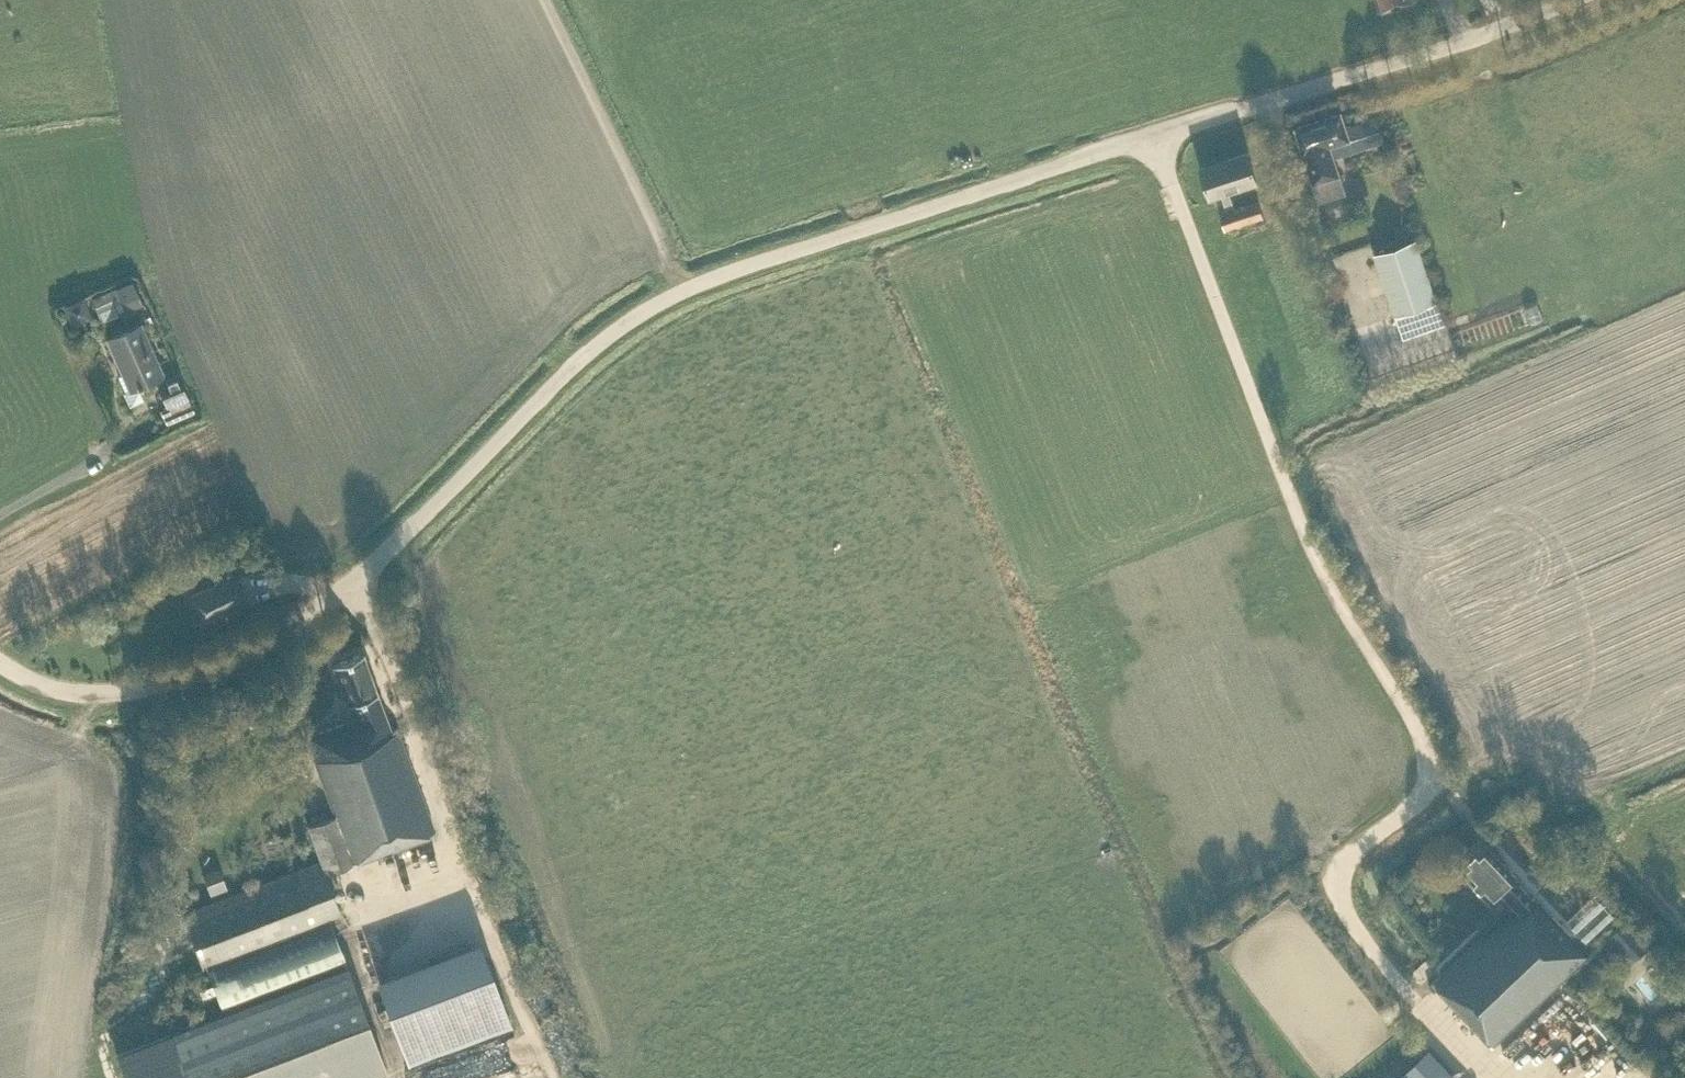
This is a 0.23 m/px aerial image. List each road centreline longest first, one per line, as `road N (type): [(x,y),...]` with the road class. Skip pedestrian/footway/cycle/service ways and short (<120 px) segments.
road 1 (unclassified): [(360,585),(592,349),(685,287),(1575,0)]
road 2 (unclassified): [(360,585),(559,1077)]
road 3 (unclassified): [(0,665),(53,697),(93,699),(177,680),(360,585)]

